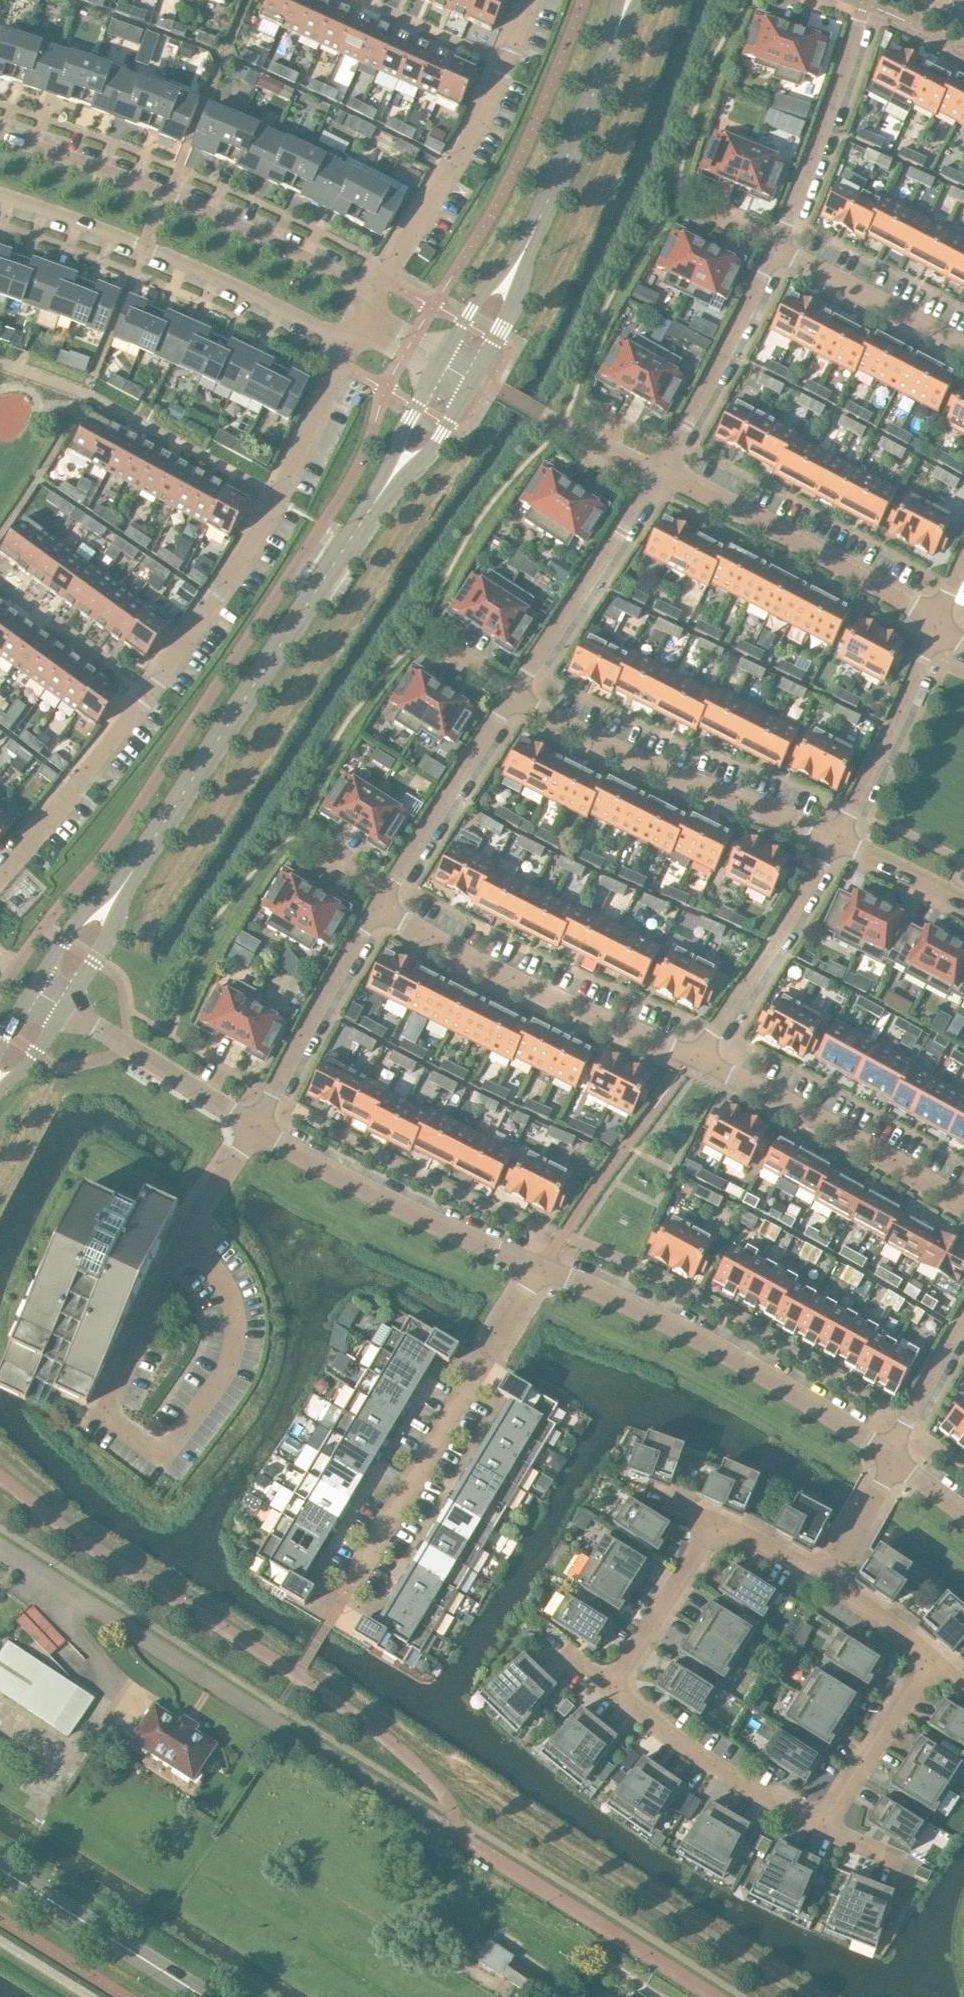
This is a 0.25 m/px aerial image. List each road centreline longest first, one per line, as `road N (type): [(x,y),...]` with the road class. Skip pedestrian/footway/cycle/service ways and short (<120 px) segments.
road 1 (residential): [(0,1549),(713,1996)]
road 2 (residential): [(0,873),(206,620),(276,501),(353,338)]
road 3 (tertiary): [(134,867),(371,507)]
road 4 (residential): [(372,301),(342,277),(166,193),(0,137)]
road 5 (residential): [(892,1457),(717,1349),(539,1268)]
road 6 (residential): [(0,195),(144,243),(353,338)]
road 7 (residential): [(350,1585),(539,1268)]
road 8 (residential): [(373,907),(583,1014),(697,1058)]
road 9 (residential): [(836,835),(666,773),(513,696)]
road 10 (residential): [(372,301),(463,147),(528,0)]
road 11 (residential): [(256,1128),(194,1220),(105,1413)]
road 12 (residential): [(937,621),(656,470)]
road 13 (residential): [(539,1268),(387,1202),(256,1128)]
road 14 (residential): [(697,1058),(963,1207)]
road 15 (residential): [(513,696),(656,470)]
road 16 (residential): [(772,249),(865,0)]
road 17 (residential): [(697,1058),(836,835)]
road 18 (residential): [(825,1828),(709,1764),(607,1687)]
road 19 (residential): [(373,907),(513,696)]
road 20 (residential): [(256,1128),(373,907)]
road 21 (residential): [(656,470),(772,249)]
road 22 (residential): [(836,835),(937,621)]
road 23 (tertiary): [(200,1996),(0,1871)]
road 24 (residential): [(256,1128),(65,1006)]
road 25 (residential): [(963,352),(772,249)]
road 26 (residential): [(825,1828),(933,1661)]
road 27 (residential): [(607,1687),(714,1523)]
road 28 (tertiary): [(479,368),(544,214)]
road 29 (tertiary): [(544,214),(447,350)]
road 30 (residential): [(892,1457),(963,1313)]
road 31 (tertiary): [(134,867),(63,941),(34,986)]
road 32 (tertiary): [(65,1006),(134,867)]
road 33 (tertiary): [(371,507),(464,395)]
road 34 (tertiary): [(431,376),(371,507)]
road 35 (residential): [(963,900),(836,835)]
road 36 (residential): [(827,1578),(892,1457)]
road 37 (tertiary): [(544,214),(594,88)]
road 38 (residential): [(933,1661),(827,1578)]
road 39 (residential): [(827,1578),(714,1523)]

